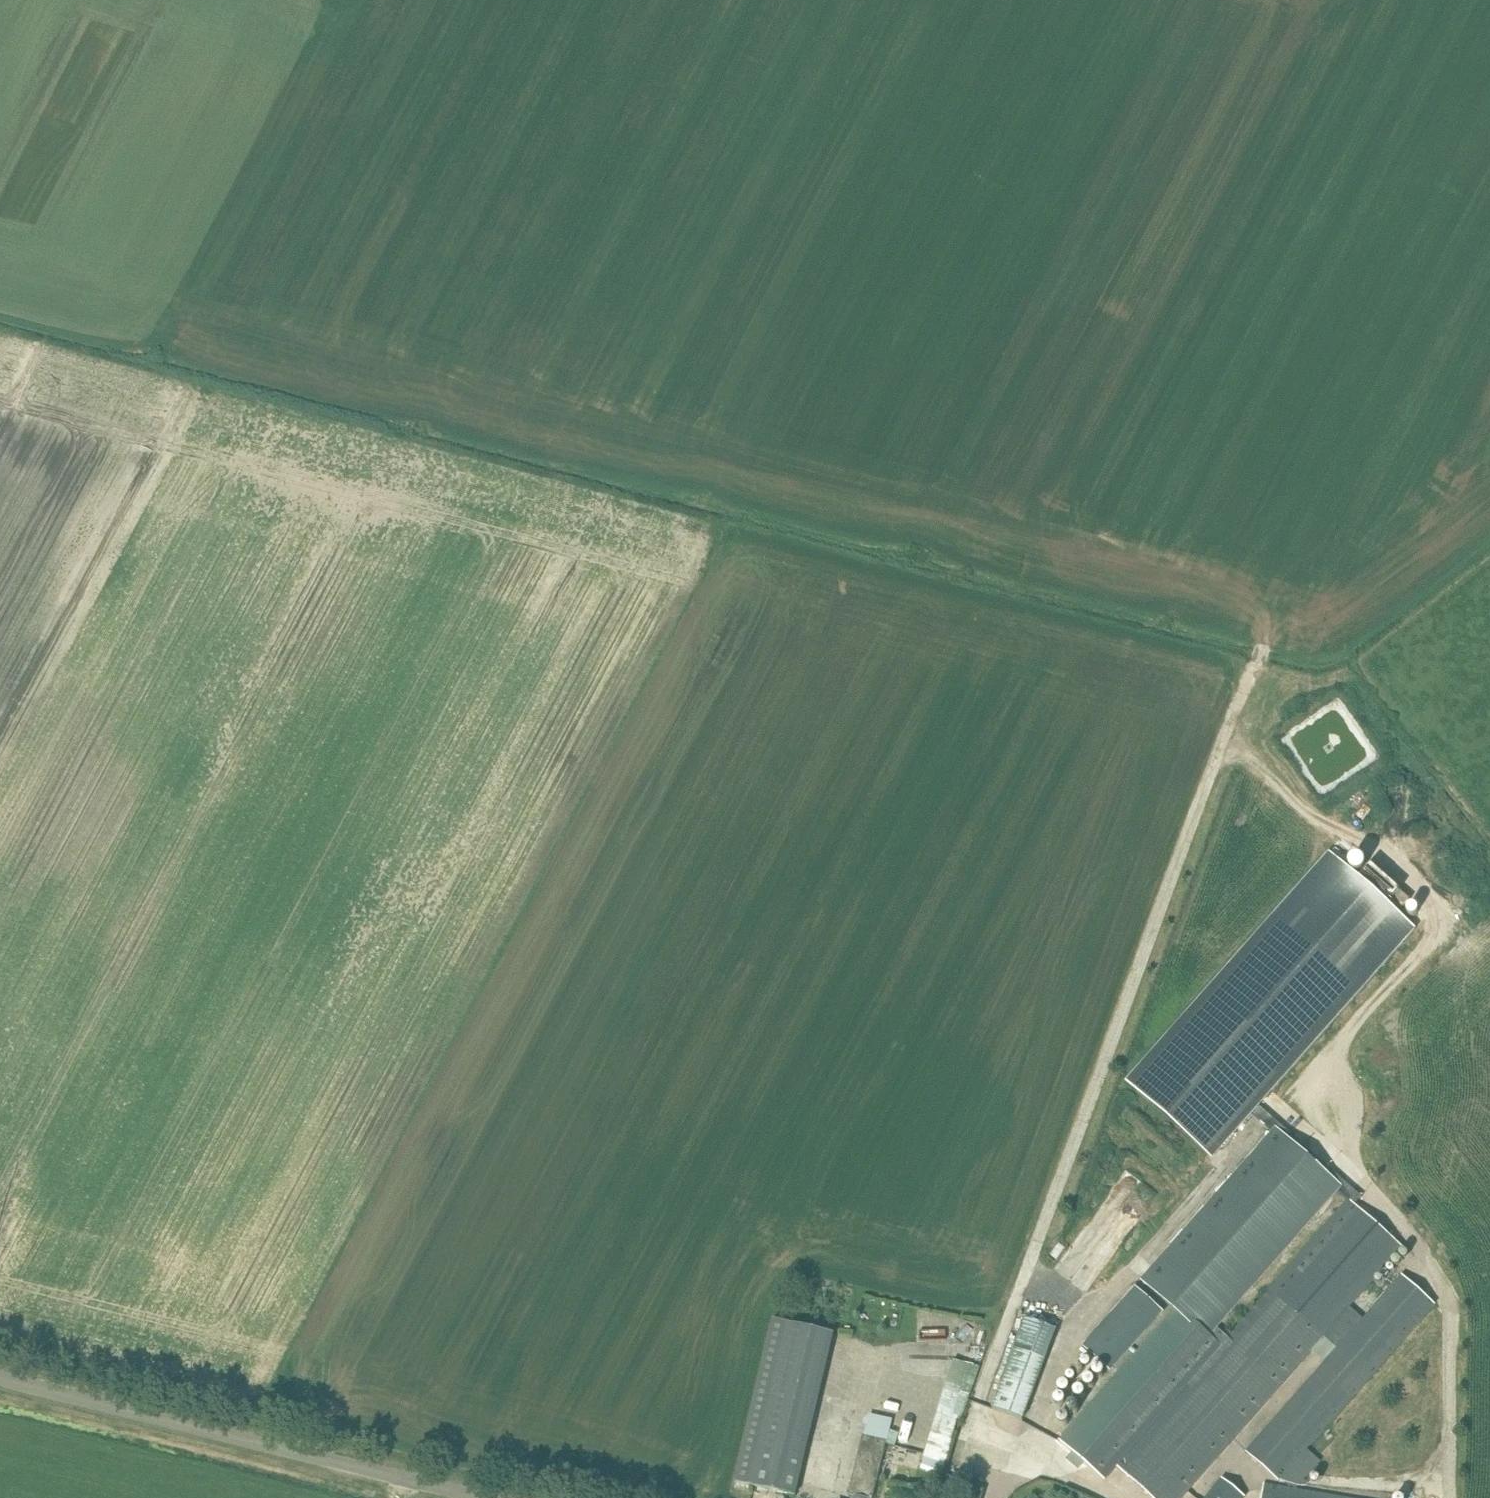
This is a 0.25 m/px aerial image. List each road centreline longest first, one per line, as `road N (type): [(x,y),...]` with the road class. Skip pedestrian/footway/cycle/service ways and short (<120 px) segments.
road 1 (track): [(1264,641),(970,1425)]
road 2 (unclassified): [(483,1497),(0,1382)]

